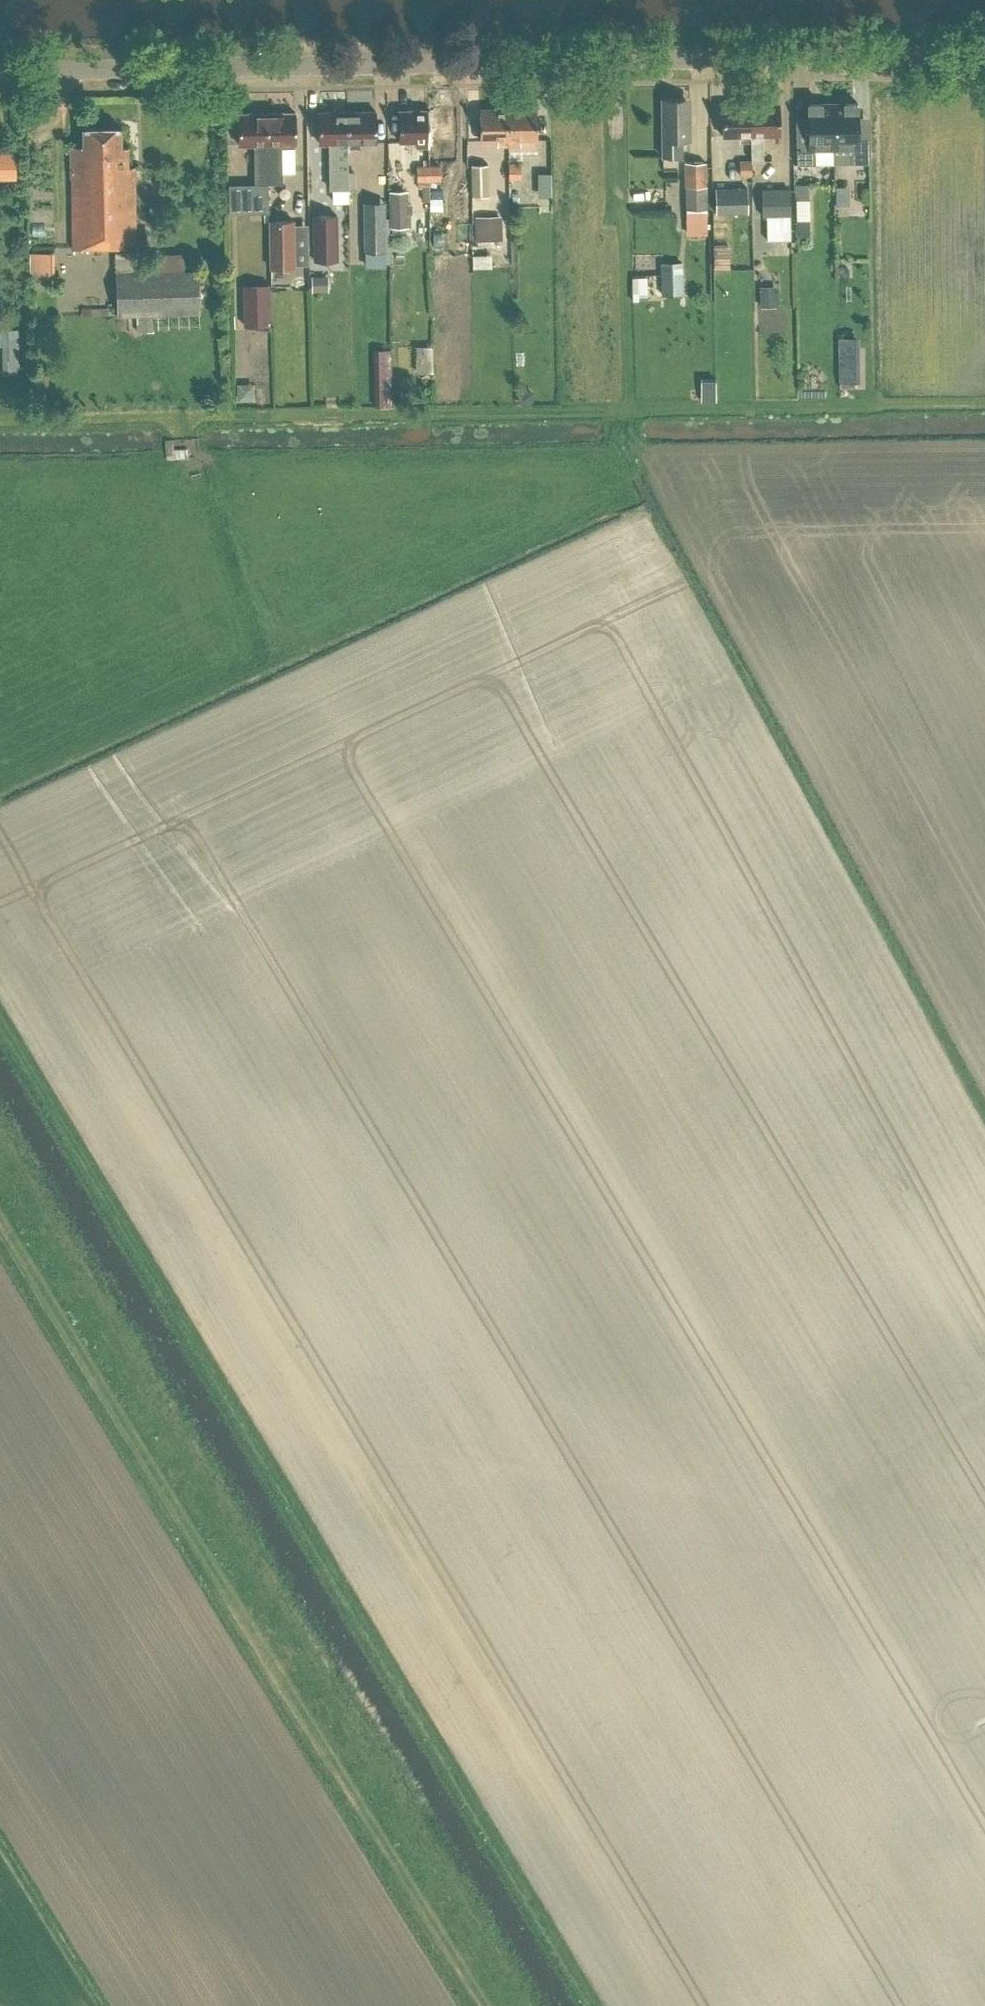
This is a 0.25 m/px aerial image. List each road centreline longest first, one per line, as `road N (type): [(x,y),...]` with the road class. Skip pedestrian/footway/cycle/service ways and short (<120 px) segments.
road 1 (unclassified): [(0,70),(984,53)]

